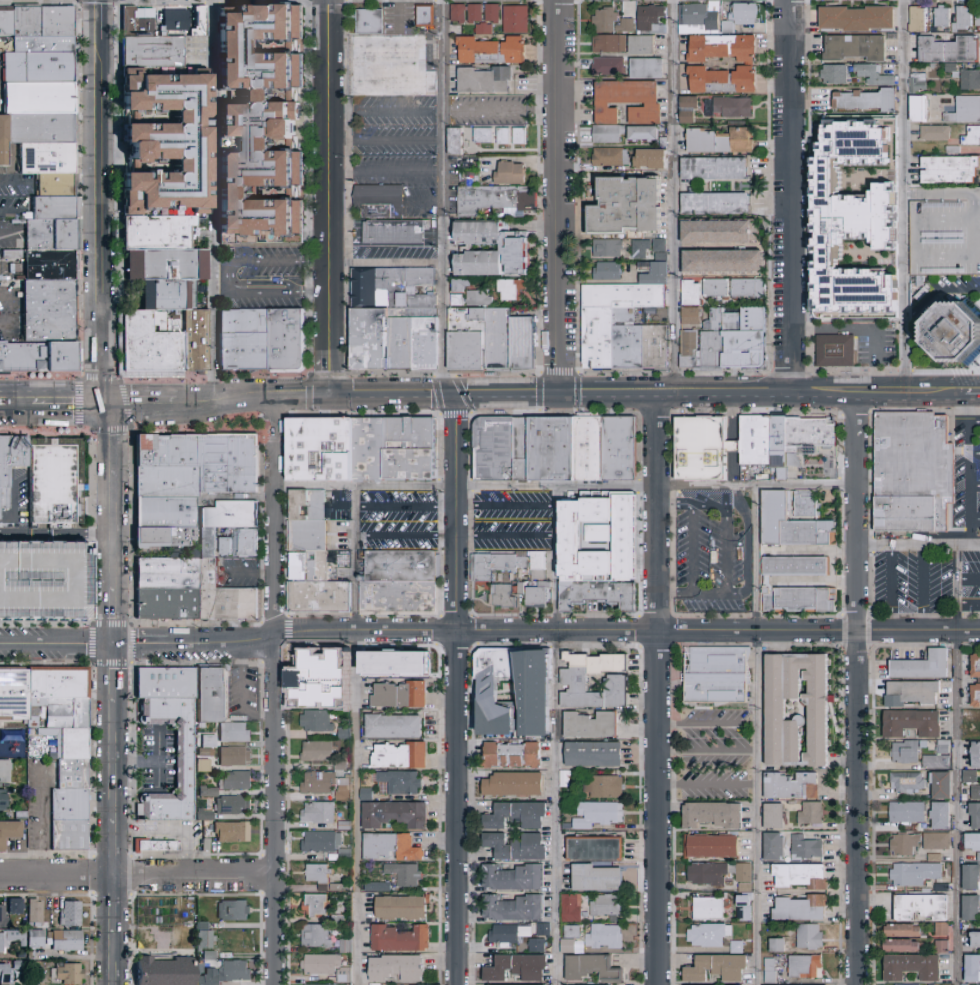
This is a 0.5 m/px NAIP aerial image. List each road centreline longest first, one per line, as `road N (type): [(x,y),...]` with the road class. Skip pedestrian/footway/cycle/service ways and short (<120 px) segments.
road 1 (residential): [(979,632),(289,632),(265,645),(115,645)]
road 2 (residential): [(459,984),(451,396)]
road 3 (residential): [(856,984),(856,402)]
road 4 (residential): [(659,984),(657,403)]
road 5 (residential): [(278,404),(277,984)]
road 6 (residential): [(557,0),(557,395)]
road 7 (residential): [(790,383),(788,0)]
road 8 (secondary): [(941,393),(909,383),(595,384),(567,395)]
road 9 (residential): [(328,339),(326,0)]
road 10 (secondary): [(102,334),(101,41)]
road 11 (residential): [(277,876),(0,874)]
road 12 (secondary): [(444,396),(428,387),(261,386),(237,399)]
road 13 (secondary): [(732,402),(856,402)]

